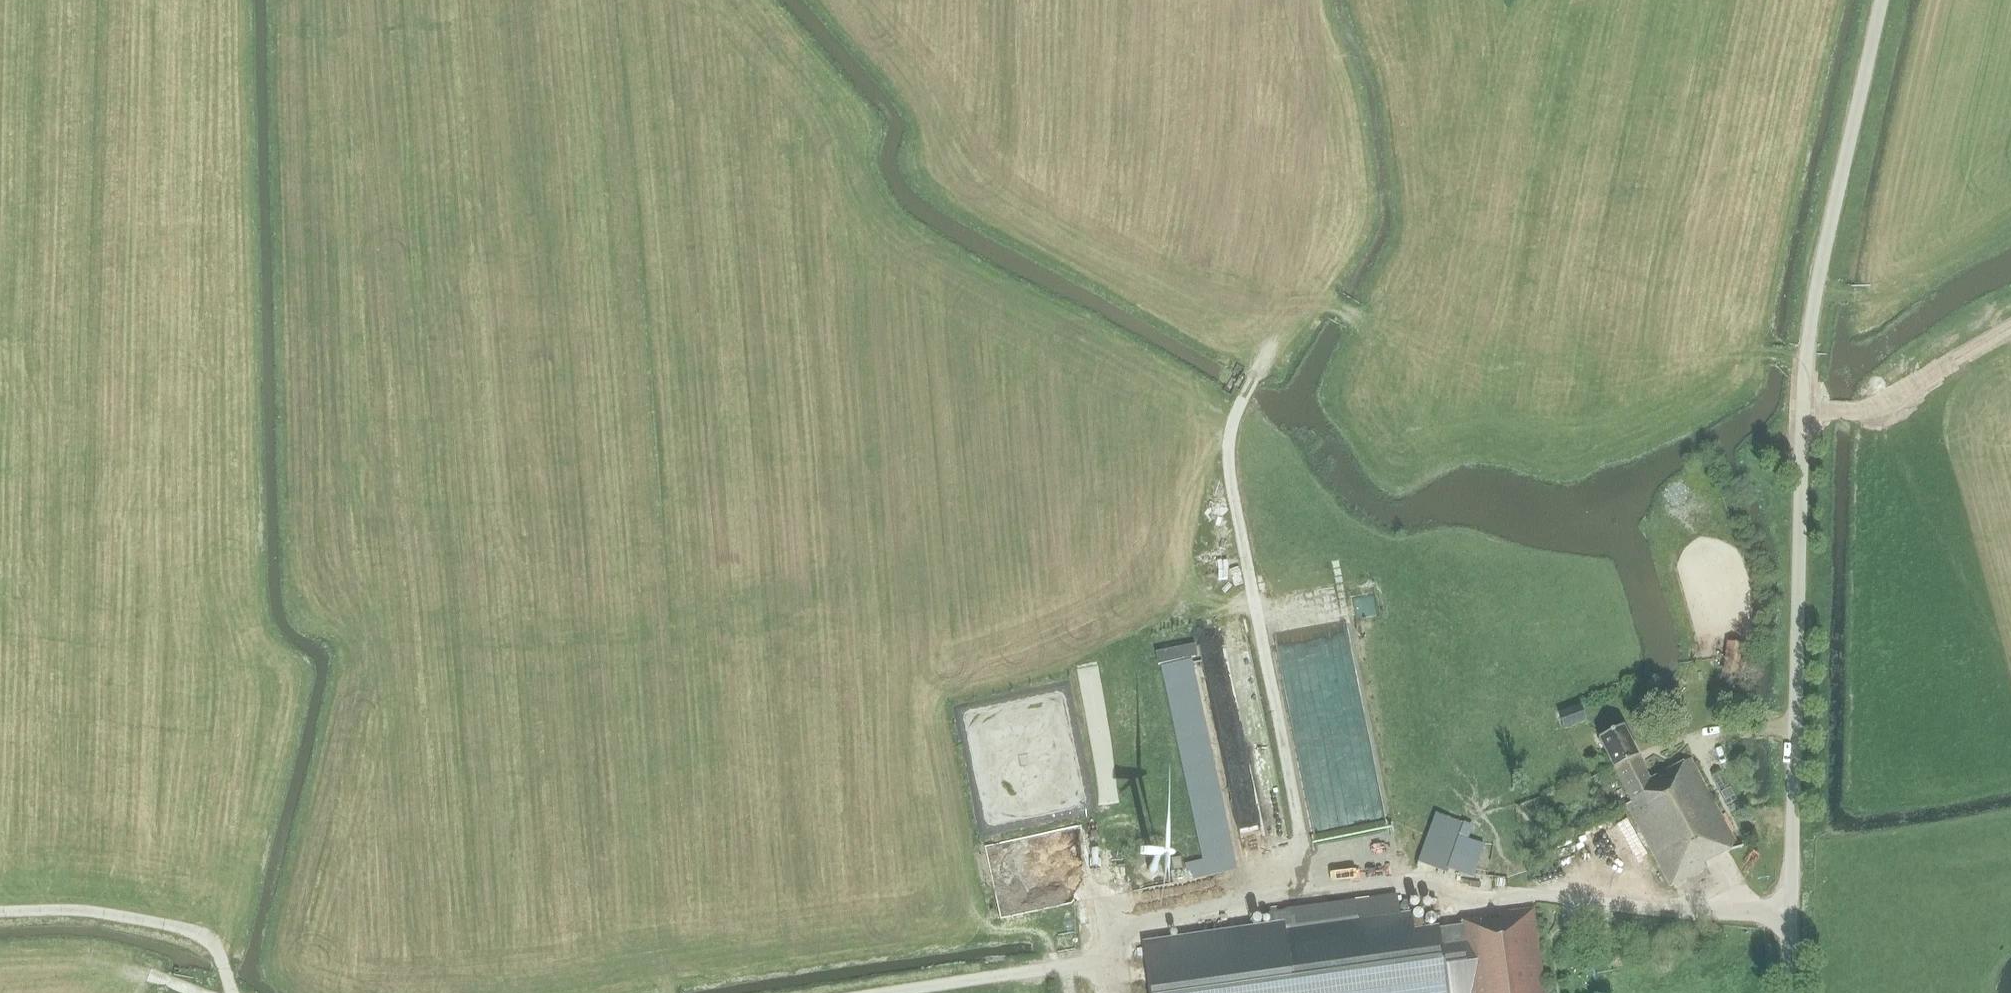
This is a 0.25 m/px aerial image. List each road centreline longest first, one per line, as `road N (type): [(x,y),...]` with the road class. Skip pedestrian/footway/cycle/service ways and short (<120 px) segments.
road 1 (tertiary): [(1790,992),(1806,373),(1817,285),(1883,0)]
road 2 (track): [(1277,335),(1230,431),(1230,464),(1311,889)]
road 3 (track): [(235,992),(210,940),(85,911),(0,912)]
road 4 (track): [(889,992),(1104,957),(1125,922)]

